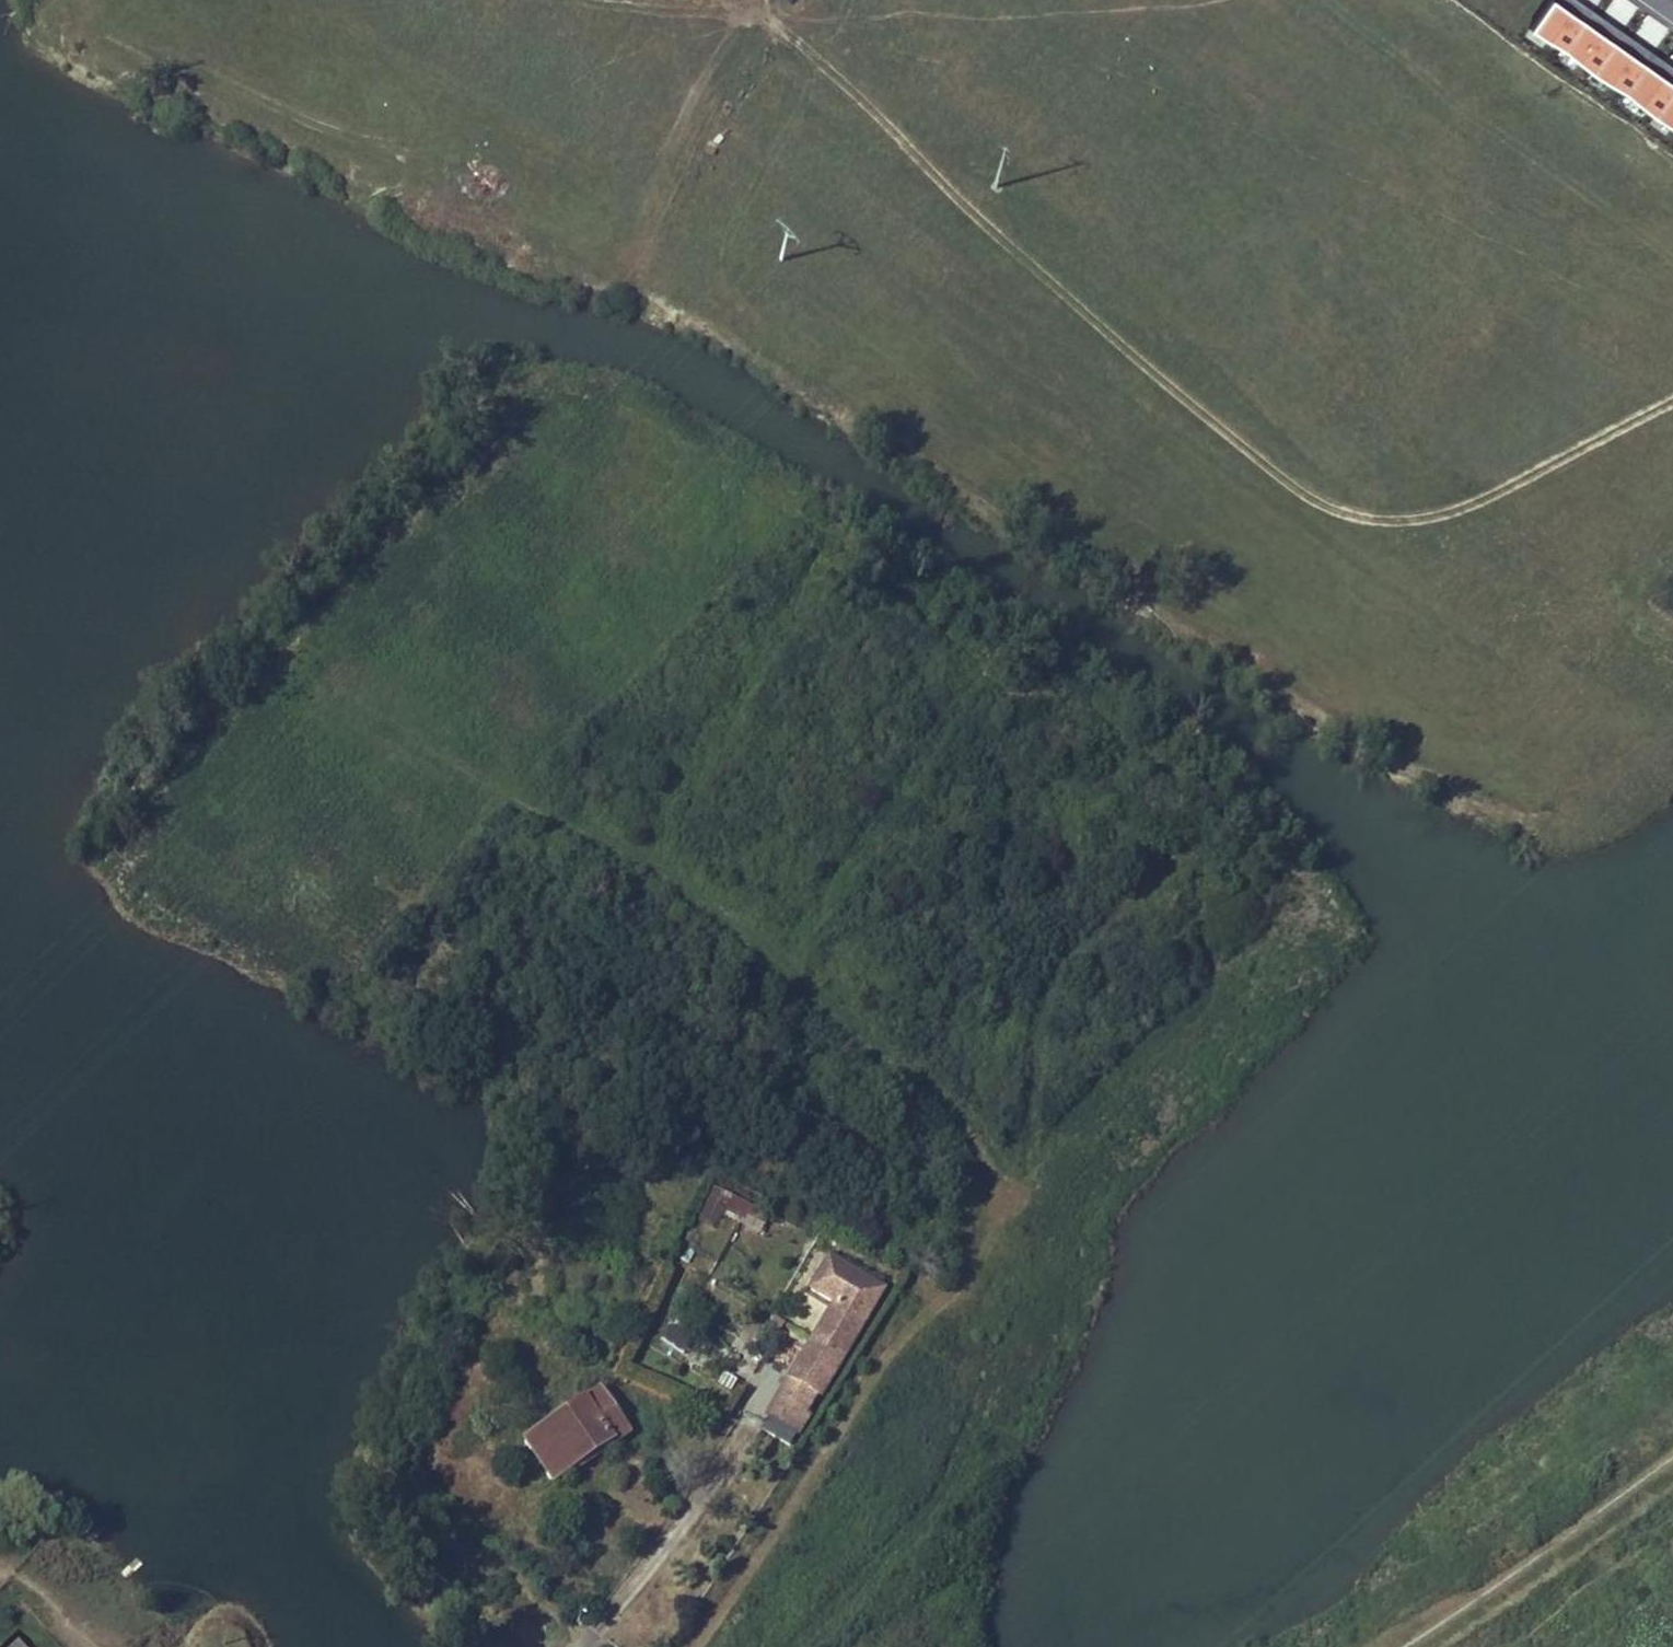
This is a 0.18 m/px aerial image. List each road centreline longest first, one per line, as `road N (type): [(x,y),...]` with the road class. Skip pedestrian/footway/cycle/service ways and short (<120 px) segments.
road 1 (track): [(1401,1646),(1672,1453)]

